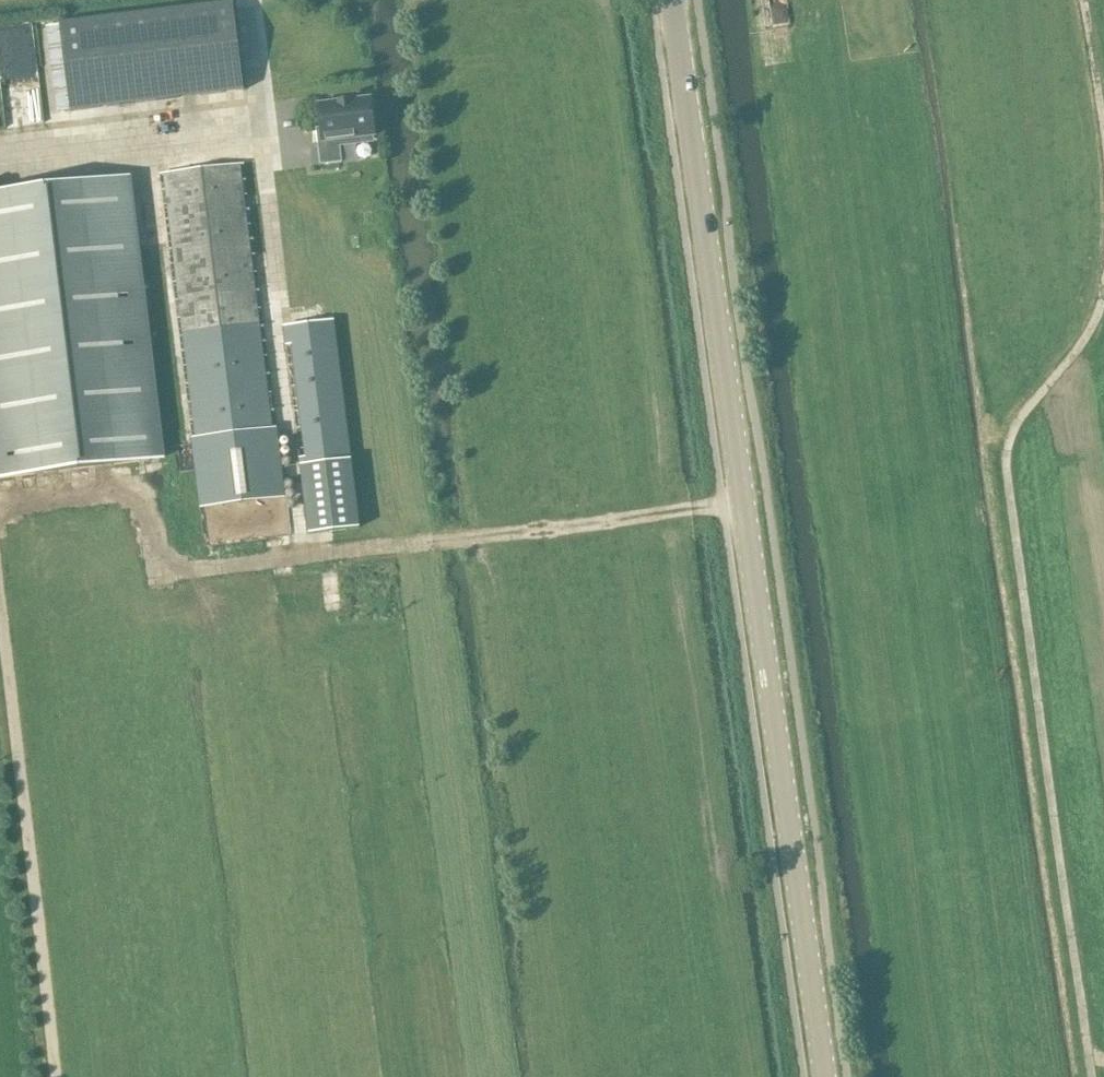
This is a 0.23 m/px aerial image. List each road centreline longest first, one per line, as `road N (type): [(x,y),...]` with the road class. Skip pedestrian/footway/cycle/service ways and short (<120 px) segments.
road 1 (tertiary): [(824,1076),(672,0)]
road 2 (track): [(1103,244),(1098,309),(1003,439),(1090,1076)]
road 3 (track): [(1082,0),(1103,142)]

